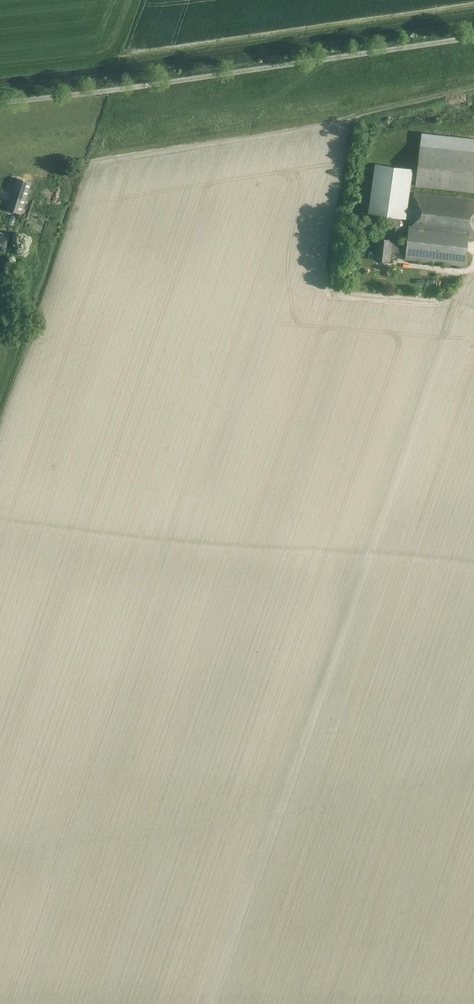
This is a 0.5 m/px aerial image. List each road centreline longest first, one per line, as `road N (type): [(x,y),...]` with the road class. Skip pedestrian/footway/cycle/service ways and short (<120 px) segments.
road 1 (unclassified): [(0,103),(473,38)]

